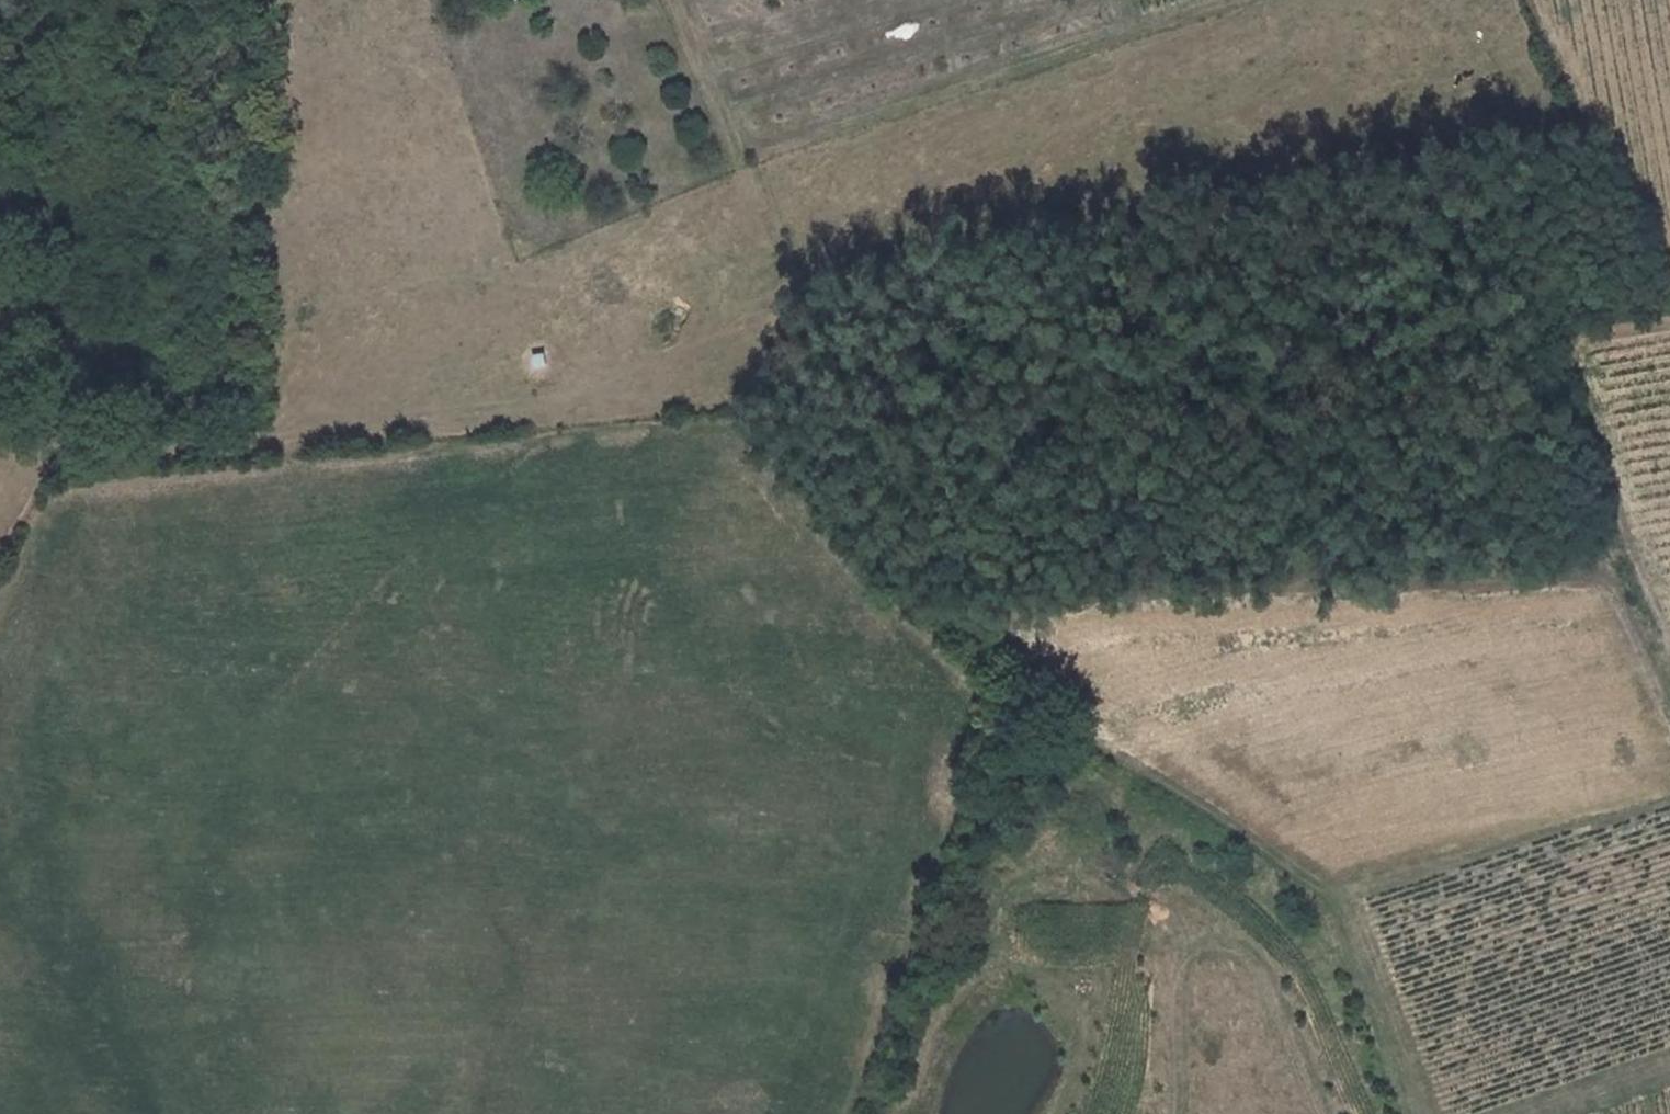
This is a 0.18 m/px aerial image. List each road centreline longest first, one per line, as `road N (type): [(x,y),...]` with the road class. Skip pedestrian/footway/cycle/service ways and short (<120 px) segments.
road 1 (track): [(1669,643),(1563,360),(1574,338),(1669,318)]
road 2 (track): [(733,142),(672,0)]

